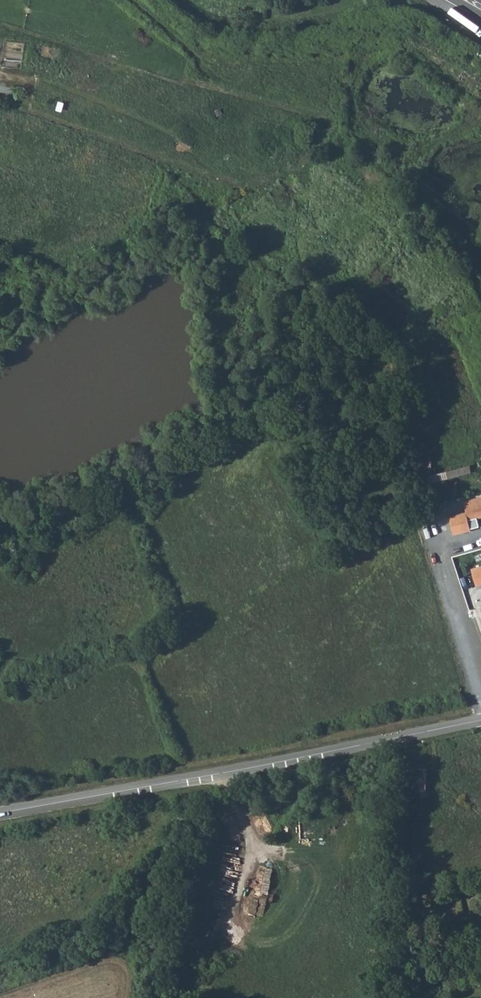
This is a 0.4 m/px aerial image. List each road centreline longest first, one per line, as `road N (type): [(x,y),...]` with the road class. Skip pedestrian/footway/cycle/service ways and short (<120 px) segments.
road 1 (residential): [(0,813),(480,719)]
road 2 (track): [(0,966),(131,923),(199,805),(237,783),(248,765)]

